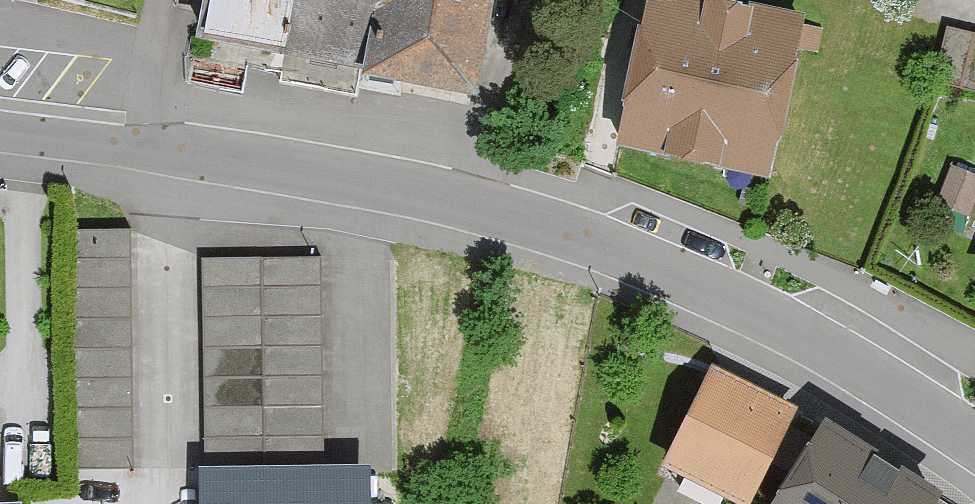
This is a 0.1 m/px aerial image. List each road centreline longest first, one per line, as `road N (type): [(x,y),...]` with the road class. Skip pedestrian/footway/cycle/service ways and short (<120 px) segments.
road 1 (residential): [(974,435),(826,342),(471,206),(0,133)]

